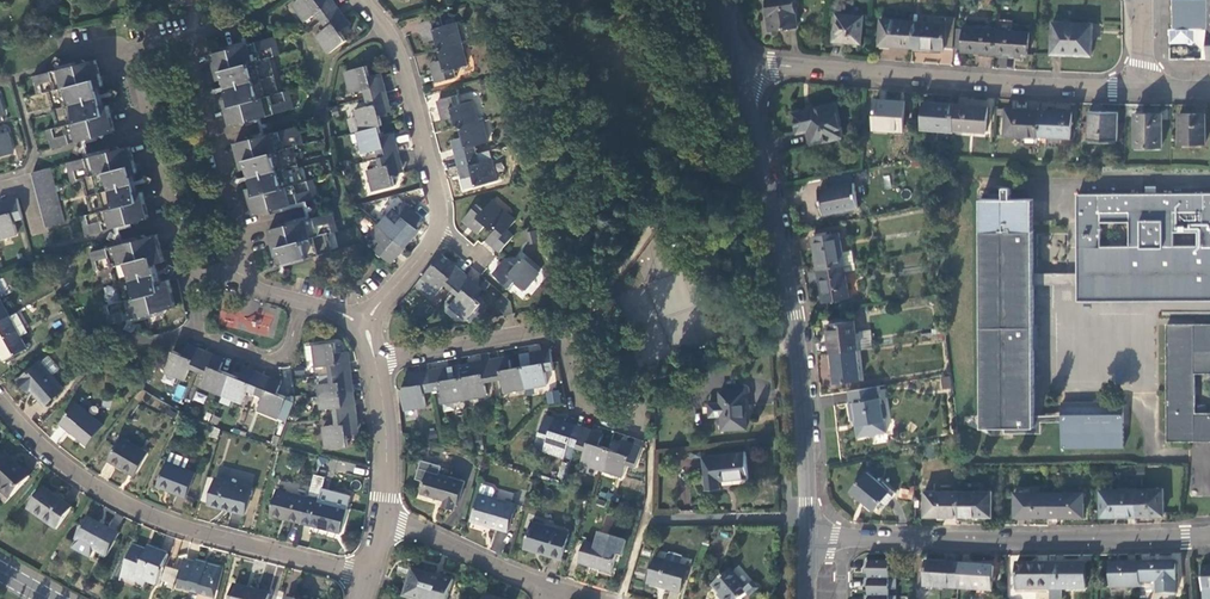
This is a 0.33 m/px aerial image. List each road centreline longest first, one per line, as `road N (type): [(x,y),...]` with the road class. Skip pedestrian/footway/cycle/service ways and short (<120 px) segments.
road 1 (tertiary): [(741,66),(796,313),(809,517)]
road 2 (residential): [(368,577),(163,524),(84,478),(0,405)]
road 3 (residential): [(741,66),(1142,89)]
road 4 (residential): [(810,539),(1209,536)]
road 5 (residential): [(375,361),(547,329),(569,346),(584,400),(629,420)]
road 6 (residential): [(135,54),(189,41),(238,238),(240,286)]
road 7 (residential): [(451,237),(415,80),(394,22),(373,0)]
road 8 (residential): [(190,268),(135,54)]
road 9 (residential): [(190,268),(203,338),(266,362),(286,357),(303,303)]
road 10 (residential): [(382,517),(553,593)]
road 11 (residential): [(649,521),(809,517)]
road 12 (residential): [(382,517),(384,414),(375,361)]
road 13 (residential): [(364,321),(451,237)]

